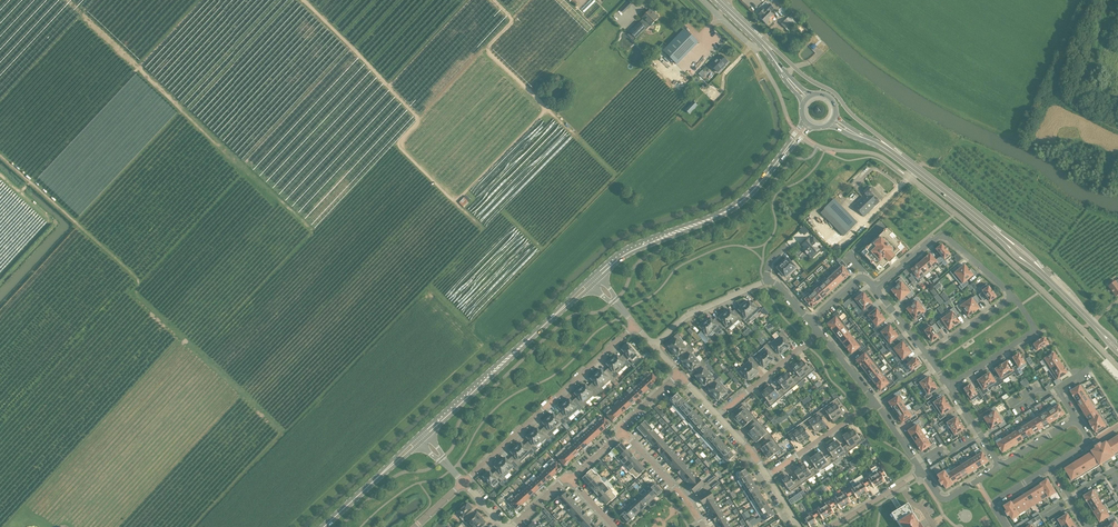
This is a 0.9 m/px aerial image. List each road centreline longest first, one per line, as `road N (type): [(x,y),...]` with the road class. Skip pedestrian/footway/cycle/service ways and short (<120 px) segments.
road 1 (track): [(304,0),(417,118),(398,145),(455,200),(544,111),(488,50),(512,22),(493,0)]
road 2 (track): [(140,69),(247,171),(356,53)]
road 3 (unclassified): [(914,170),(909,177),(1117,367)]
road 4 (secondary): [(1117,350),(1035,268),(914,170)]
road 5 (residential): [(462,482),(635,324)]
road 6 (primary): [(423,439),(589,284)]
road 7 (primary): [(604,270),(733,207),(788,149)]
road 8 (track): [(136,294),(138,280),(0,155)]
road 9 (residential): [(1013,297),(943,236),(875,288)]
road 10 (residential): [(949,385),(1032,331),(1013,297)]
road 11 (residential): [(654,346),(687,316),(767,280)]
road 12 (primary): [(324,526),(423,439)]
road 13 (residential): [(766,476),(874,402)]
road 14 (residential): [(719,416),(819,332)]
road 15 (residential): [(704,526),(622,432)]

